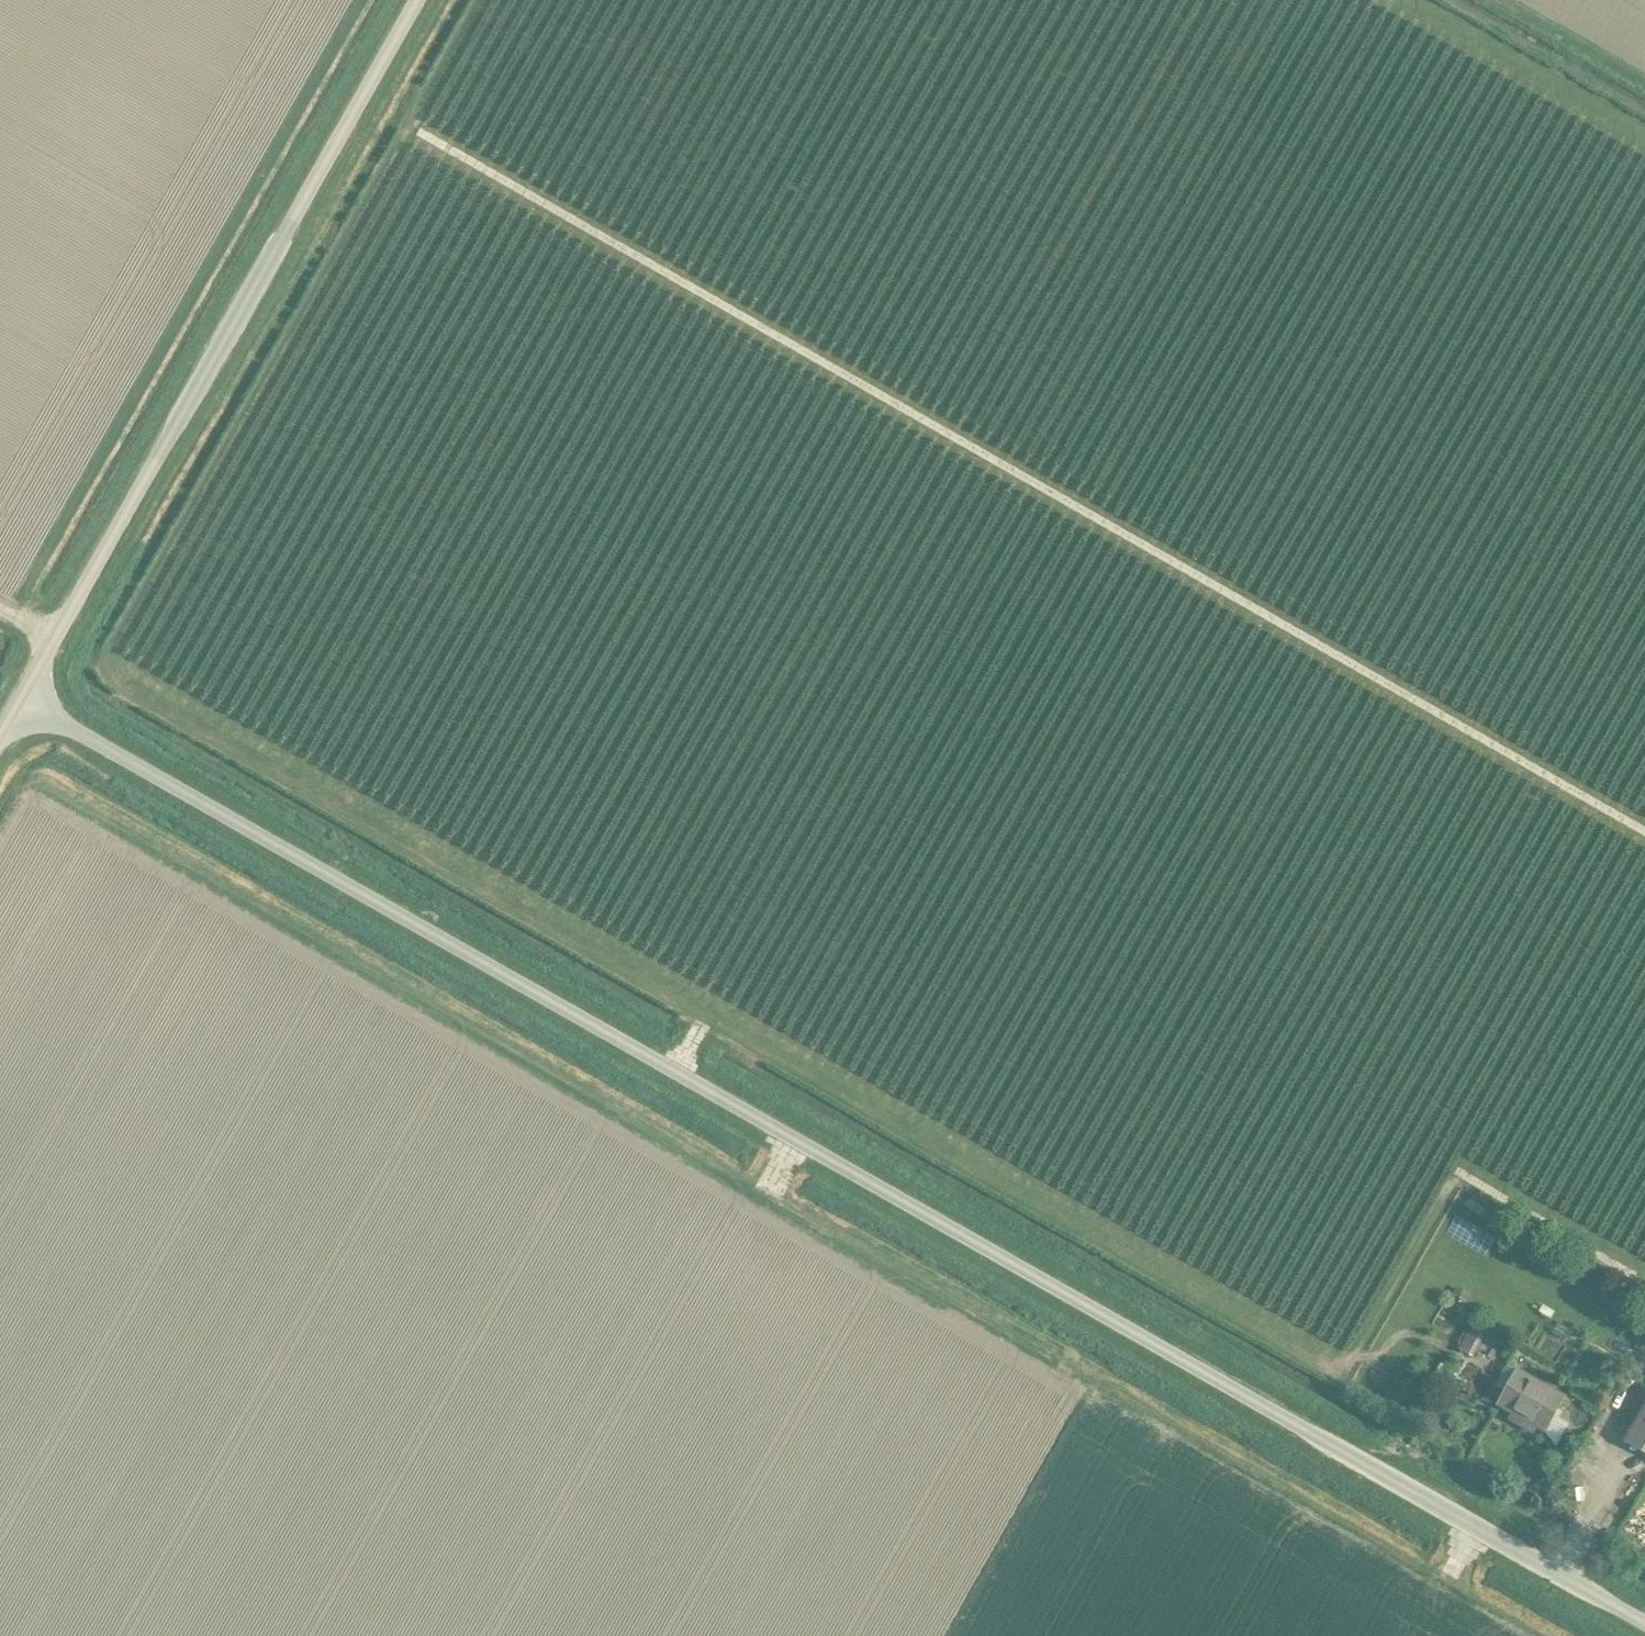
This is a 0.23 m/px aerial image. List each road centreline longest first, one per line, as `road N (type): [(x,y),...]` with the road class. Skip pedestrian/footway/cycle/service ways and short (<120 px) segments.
road 1 (unclassified): [(33,687),(603,1031),(1644,1621)]
road 2 (unclassified): [(33,687),(420,0)]

